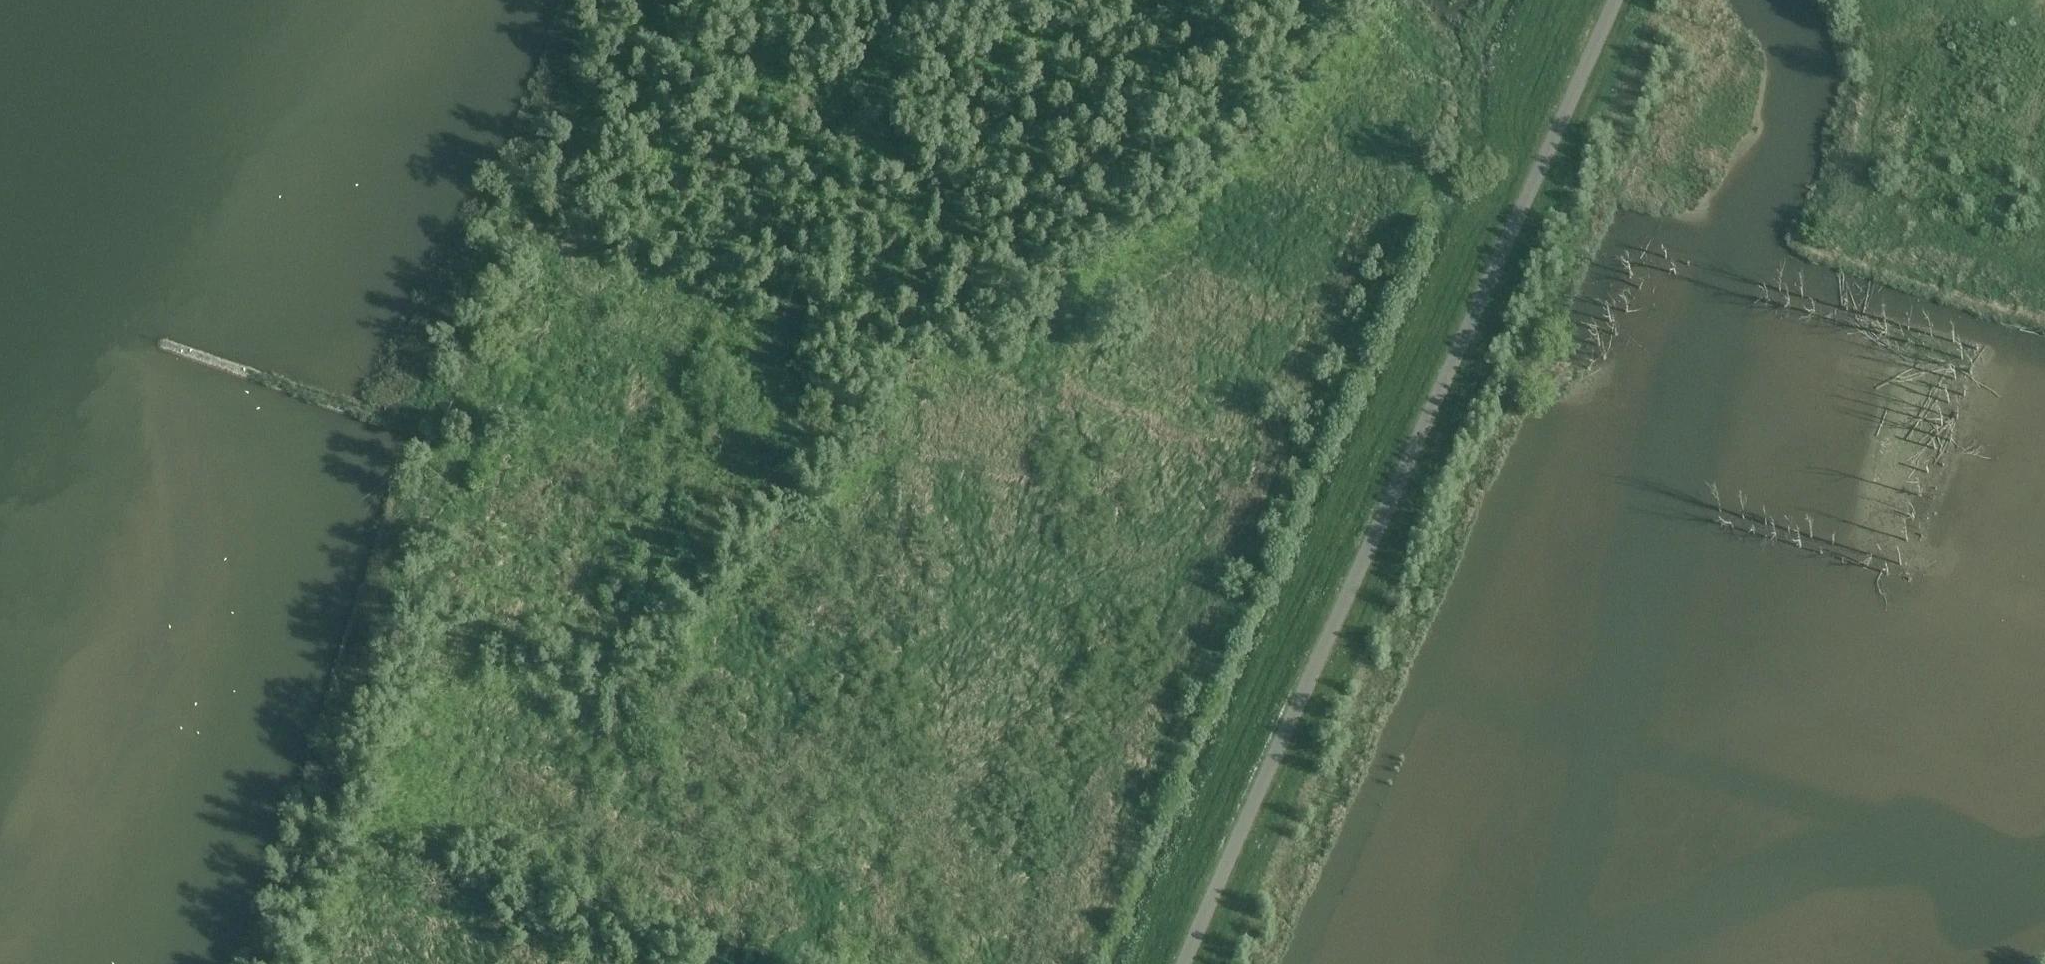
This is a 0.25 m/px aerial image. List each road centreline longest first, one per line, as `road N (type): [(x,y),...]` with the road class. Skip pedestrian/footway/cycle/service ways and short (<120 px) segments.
road 1 (unclassified): [(1616,0),(1185,963)]

